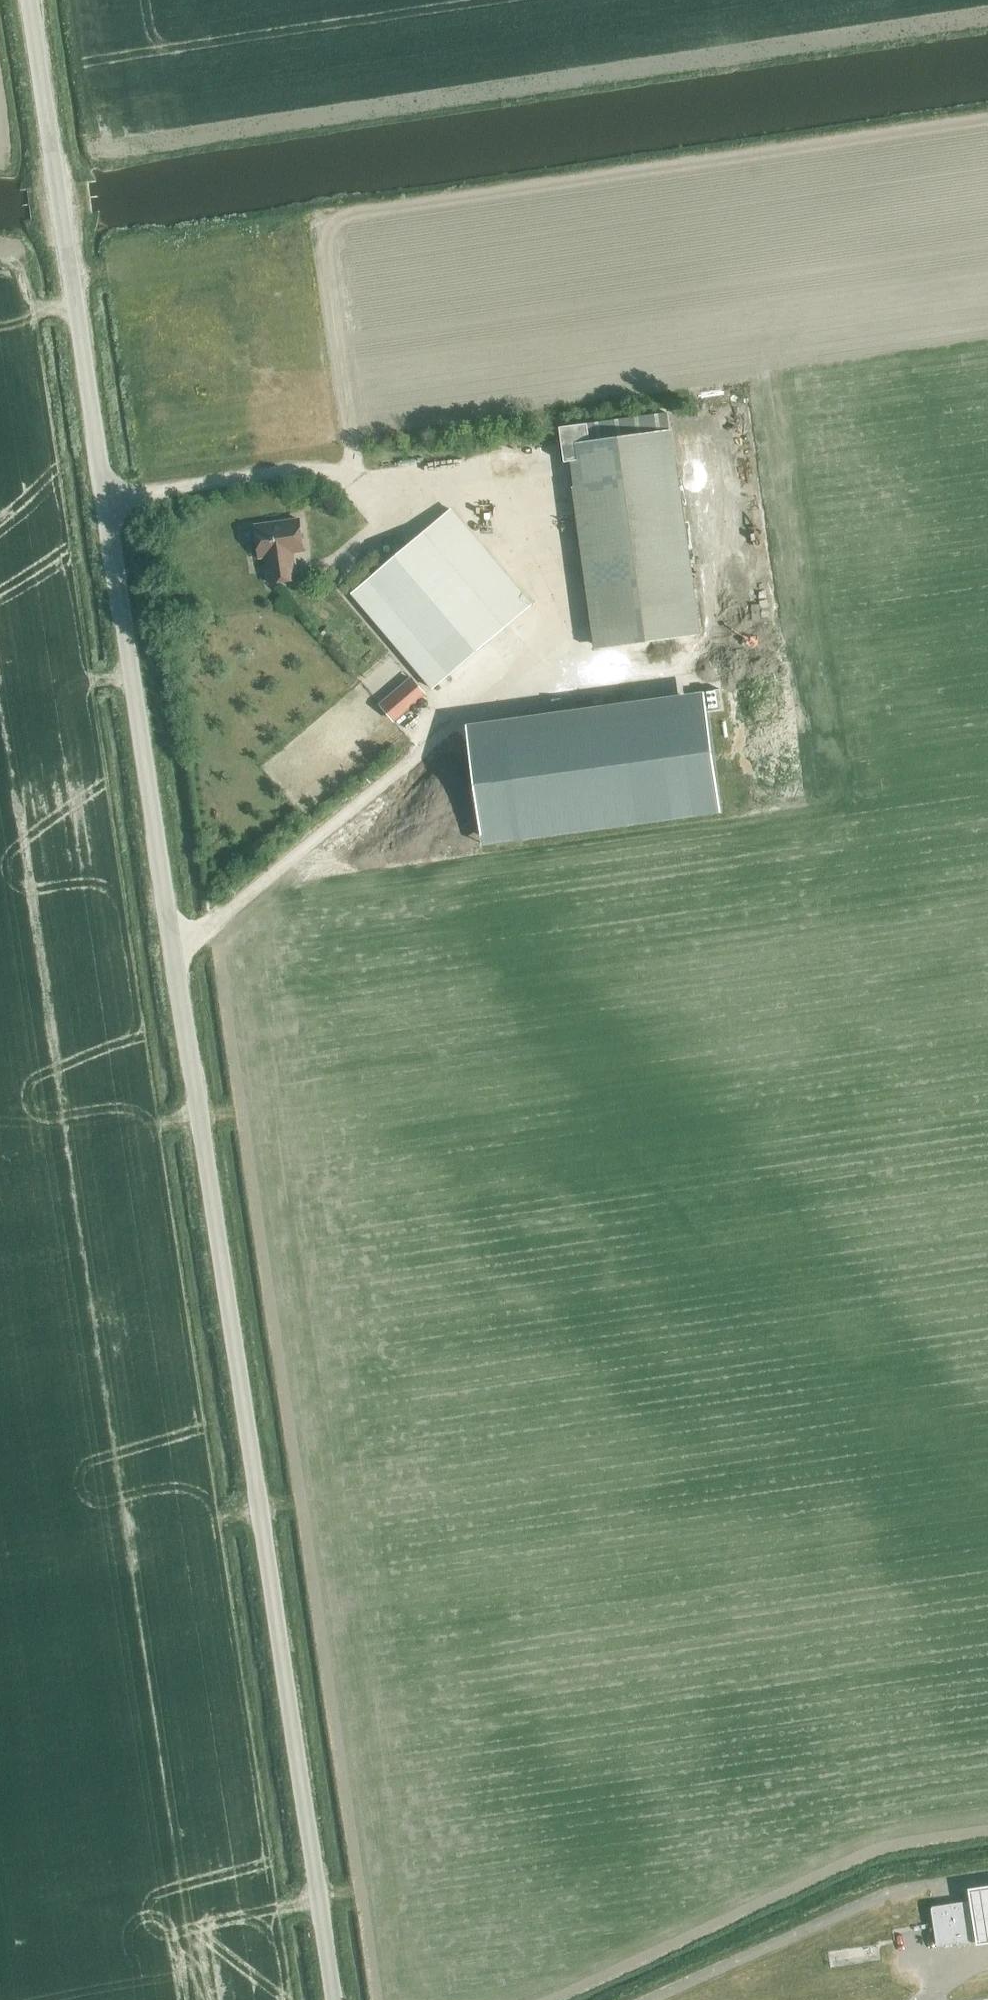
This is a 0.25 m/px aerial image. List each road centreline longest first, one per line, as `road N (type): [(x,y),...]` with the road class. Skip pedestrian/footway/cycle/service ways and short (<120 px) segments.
road 1 (unclassified): [(335,1999),(29,0)]

